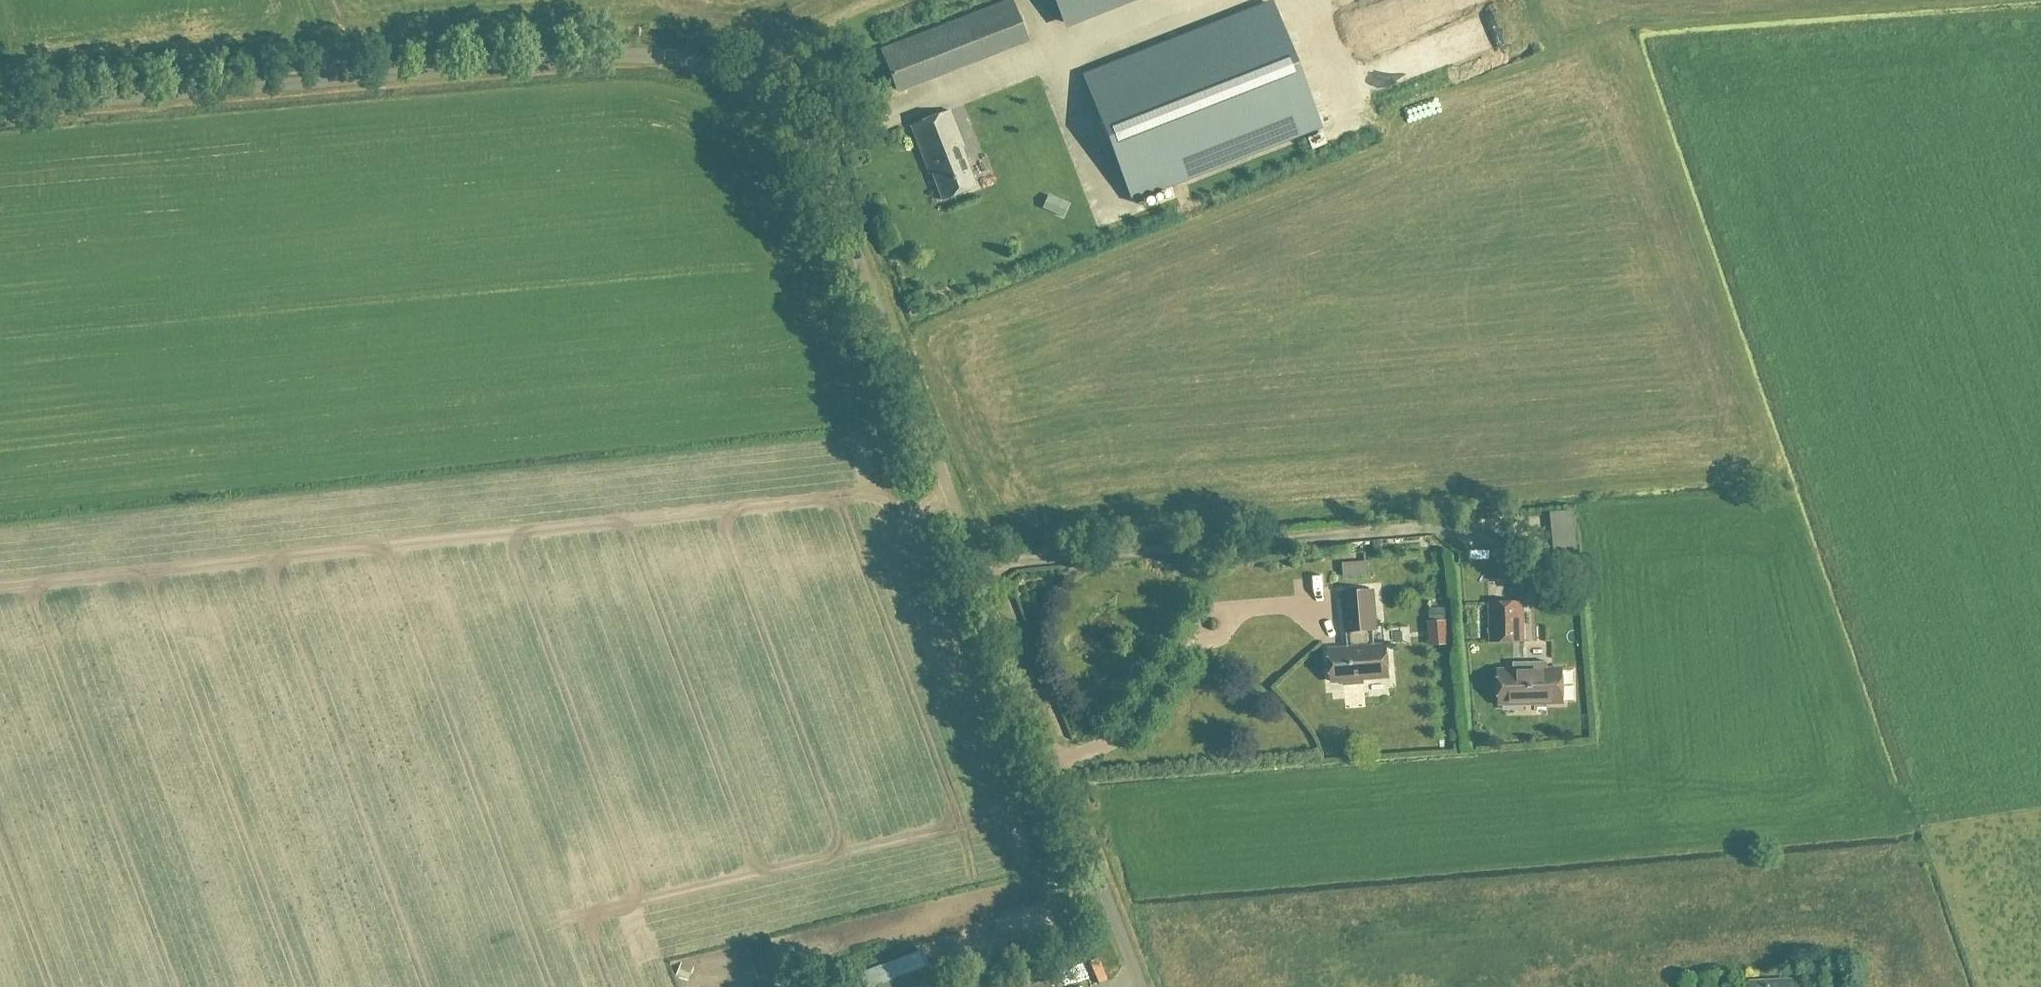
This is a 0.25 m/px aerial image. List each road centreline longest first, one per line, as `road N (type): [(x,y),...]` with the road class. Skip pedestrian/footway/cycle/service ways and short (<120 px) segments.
road 1 (unclassified): [(1142,986),(828,186),(767,100),(721,71),(636,56),(0,113)]

